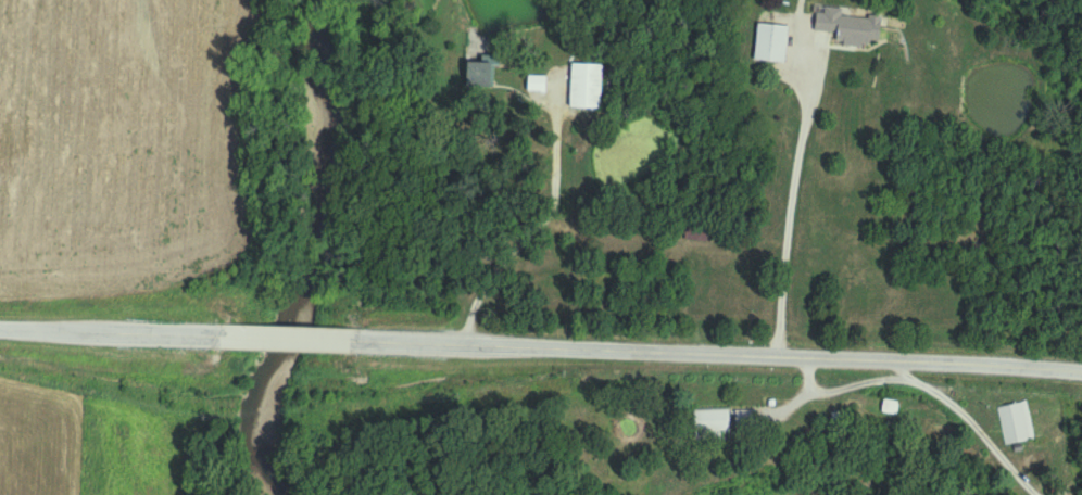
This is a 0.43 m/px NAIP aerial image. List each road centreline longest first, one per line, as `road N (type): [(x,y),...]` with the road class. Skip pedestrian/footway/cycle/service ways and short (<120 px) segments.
road 1 (secondary): [(1081,368),(349,341)]
road 2 (secondary): [(213,337),(0,329)]
road 3 (secondary): [(349,341),(213,337)]

